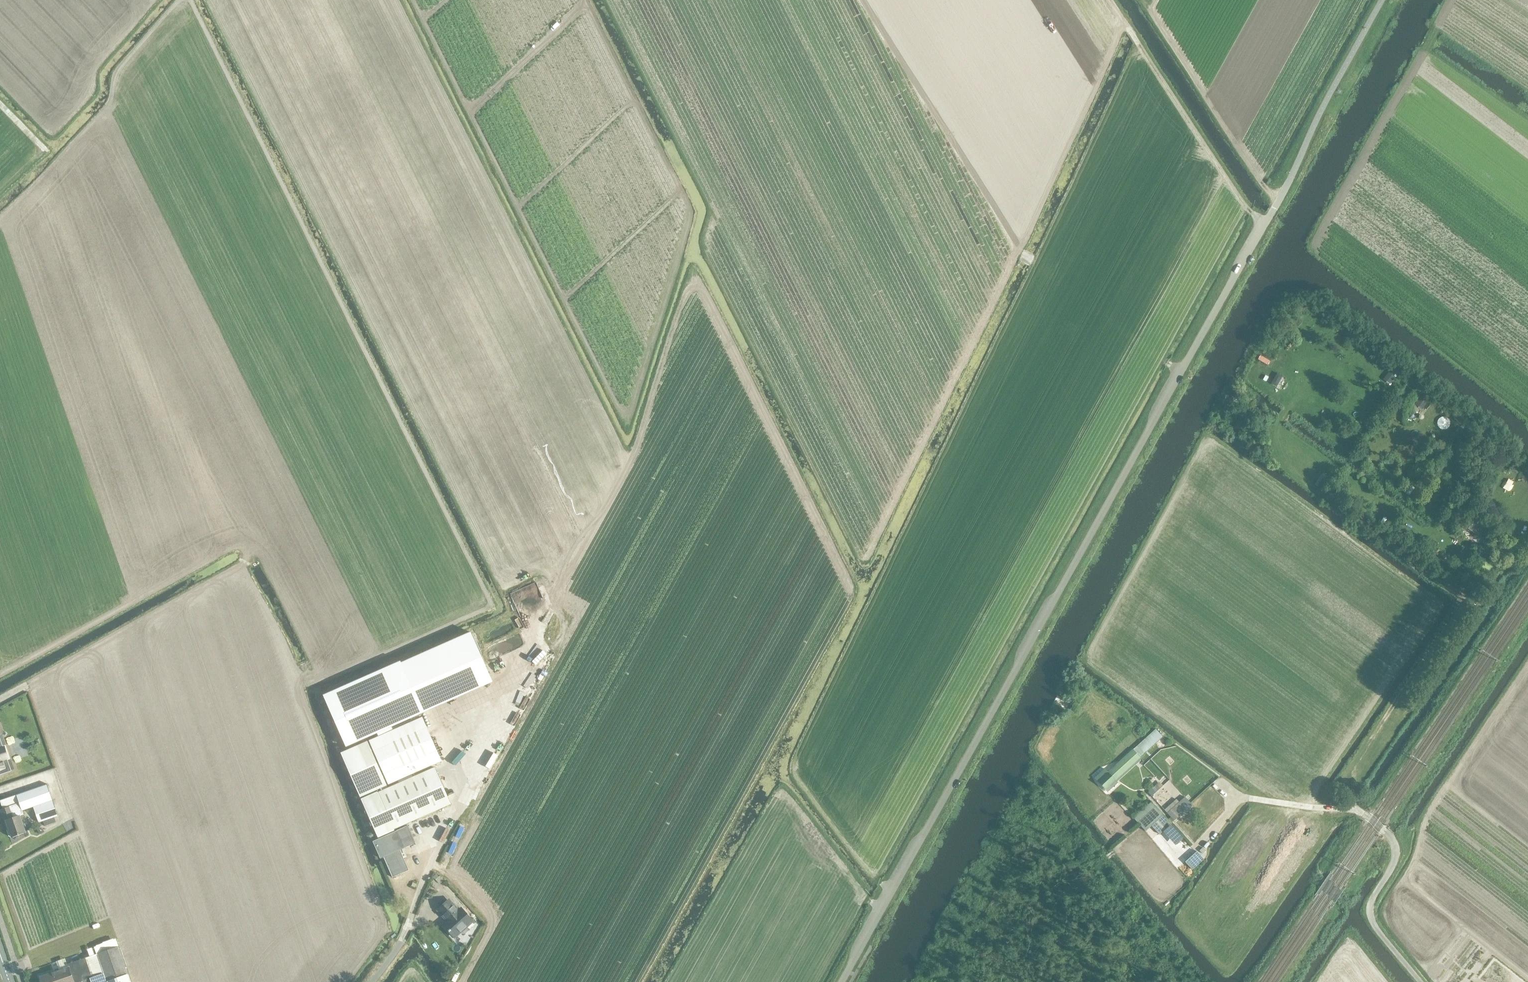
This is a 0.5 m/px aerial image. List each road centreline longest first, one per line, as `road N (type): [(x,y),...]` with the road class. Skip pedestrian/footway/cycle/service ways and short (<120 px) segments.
road 1 (residential): [(841,981),(1274,206)]
road 2 (track): [(1180,372),(1019,253),(859,0)]

